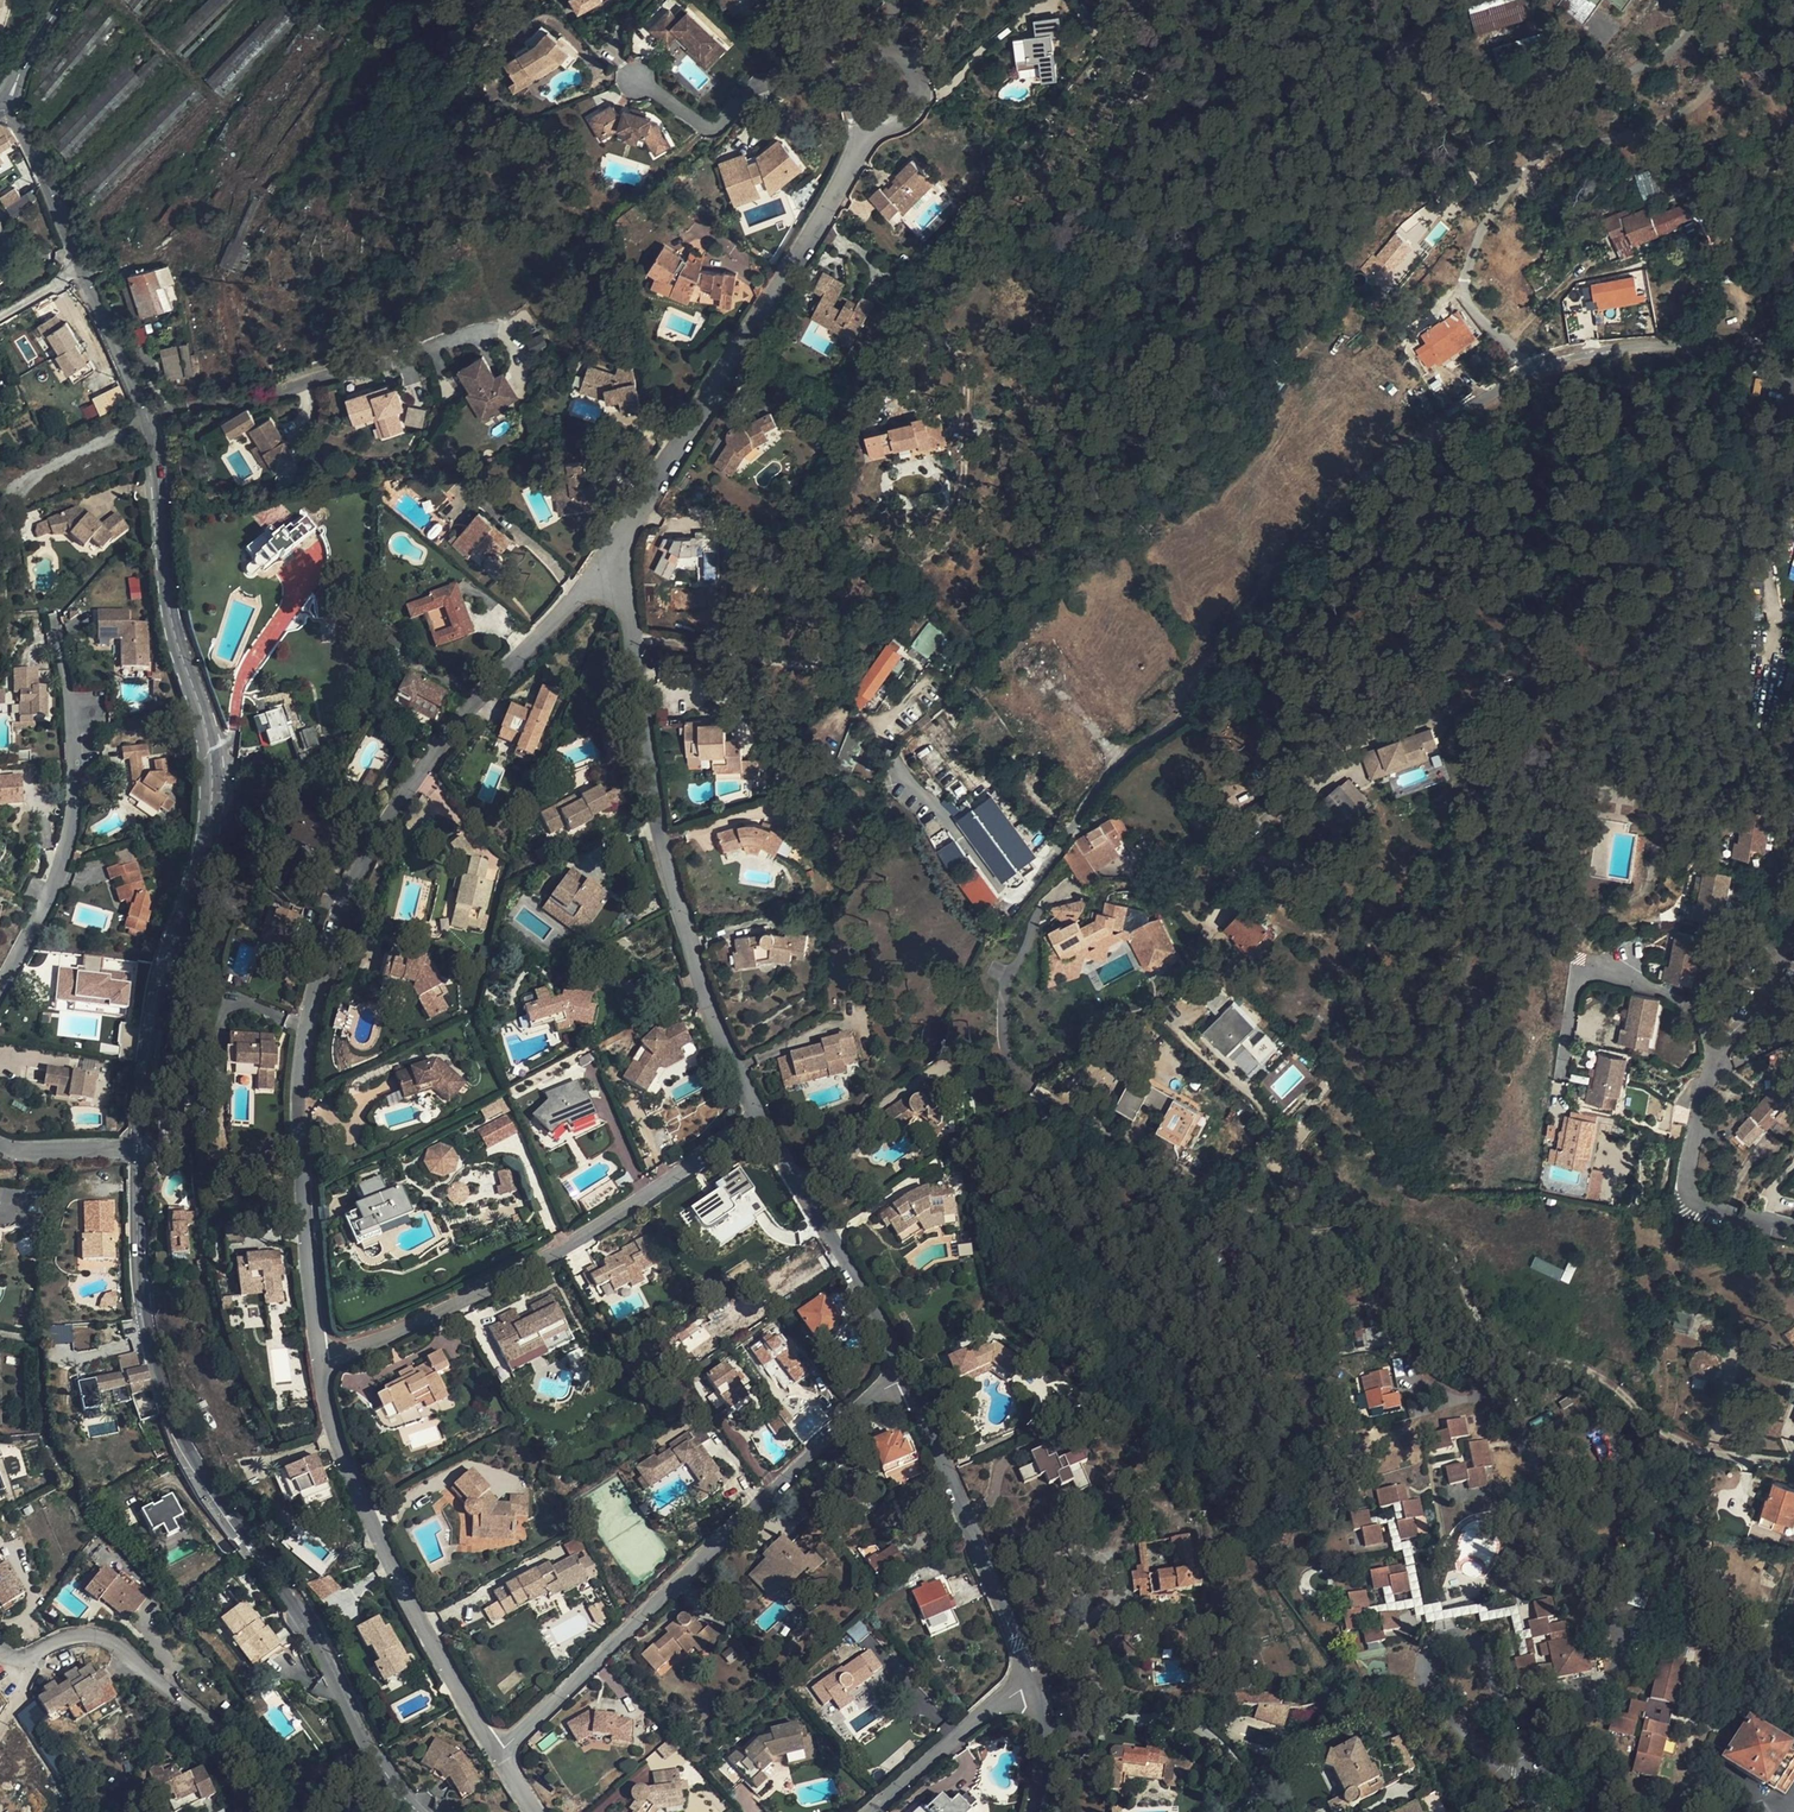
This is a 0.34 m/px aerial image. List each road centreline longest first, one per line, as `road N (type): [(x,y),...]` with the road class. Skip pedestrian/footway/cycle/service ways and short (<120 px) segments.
road 1 (unclassified): [(135,1150),(157,987),(208,841),(209,735),(170,615),(147,425),(12,106)]
road 2 (residential): [(1034,913),(1000,1015),(1004,1053),(1019,1078),(1304,1233),(1394,1225),(1429,1235),(1458,1267),(1477,1319),(1499,1337),(1596,1373),(1663,1433),(1694,1448),(1793,1463)]
road 3 (residential): [(606,569),(494,683),(387,829),(335,918),(310,1012),(299,1096),(322,1365)]
road 4 (unclassified): [(421,1811),(389,1776),(295,1601),(194,1460),(169,1406),(150,1336),(135,1150)]
road 5 (unclassified): [(1200,706),(1301,565),(1368,490),(1465,418),(1575,373),(1793,344)]
road 6 (residential): [(606,569),(625,594),(665,864),(717,1040),(752,1119)]
road 7 (residential): [(492,1752),(843,1421),(903,1380)]
road 8 (residential): [(867,131),(606,569)]
road 9 (residential): [(322,1365),(417,1327),(577,1243),(752,1119)]
road 10 (residential): [(322,1365),(326,1424),(382,1553),(492,1752)]
road 11 (residential): [(0,990),(69,835),(77,766),(60,629)]
road 12 (residential): [(903,1380),(962,1492),(1032,1690)]
road 13 (residential): [(291,1811),(132,1649),(83,1636),(30,1658)]
road 14 (residential): [(752,1119),(874,1312),(903,1380)]
road 15 (residential): [(848,82),(826,73),(756,85),(718,126),(641,80)]
road 16 (residential): [(877,1811),(1001,1703),(1032,1690)]
road 17 (residential): [(867,131),(897,129),(915,93),(906,73),(877,63),(848,82)]
road 18 (residential): [(135,1150),(0,1147)]
road 19 (residential): [(1032,1690),(1045,1760),(1035,1811)]

